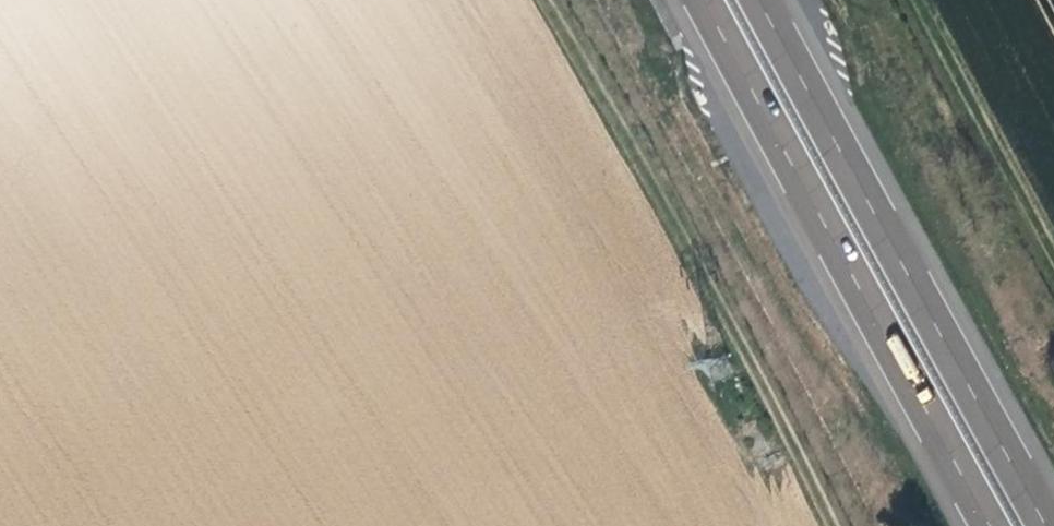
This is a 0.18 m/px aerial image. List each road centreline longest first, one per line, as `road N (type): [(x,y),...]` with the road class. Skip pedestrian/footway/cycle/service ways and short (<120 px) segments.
road 1 (motorway): [(702,0),(992,525)]
road 2 (track): [(543,0),(827,525)]
road 3 (motorway): [(1053,521),(763,0)]
road 4 (track): [(1053,267),(914,0)]

